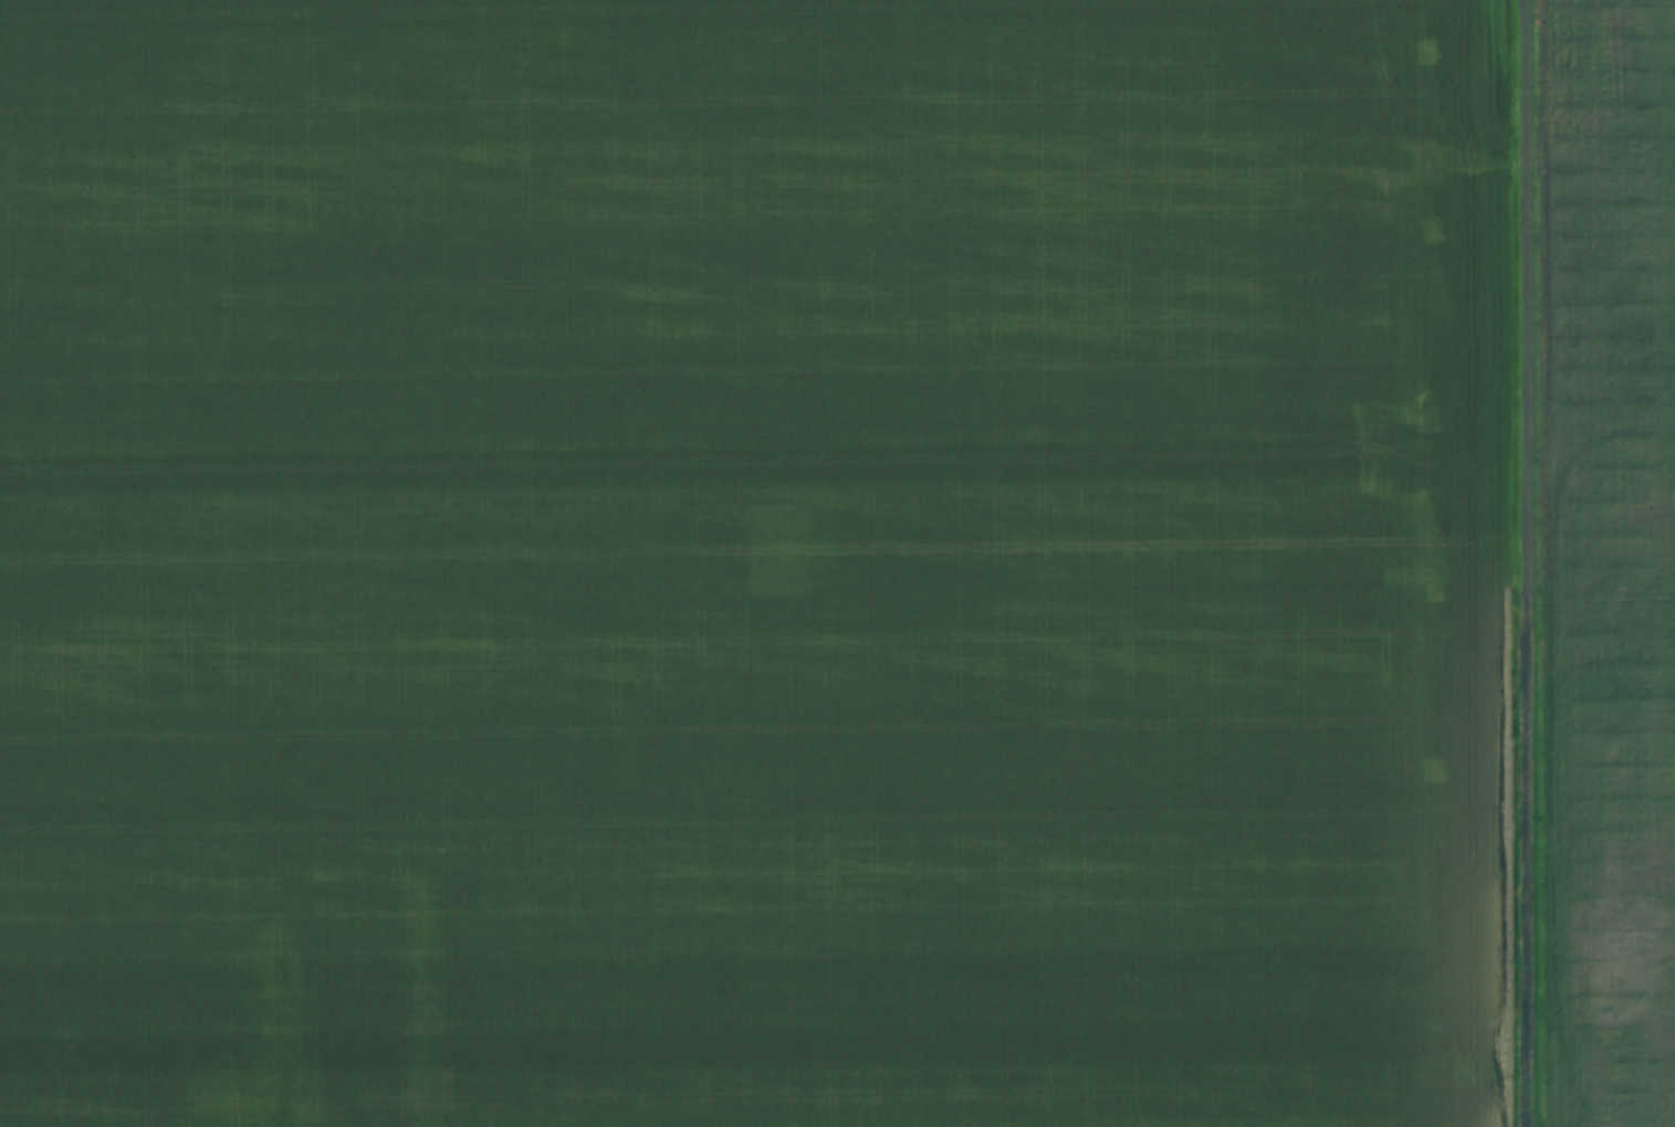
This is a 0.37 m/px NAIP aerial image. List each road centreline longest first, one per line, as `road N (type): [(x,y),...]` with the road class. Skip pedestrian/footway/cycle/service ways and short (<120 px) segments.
road 1 (track): [(1534,1126),(1530,0)]

